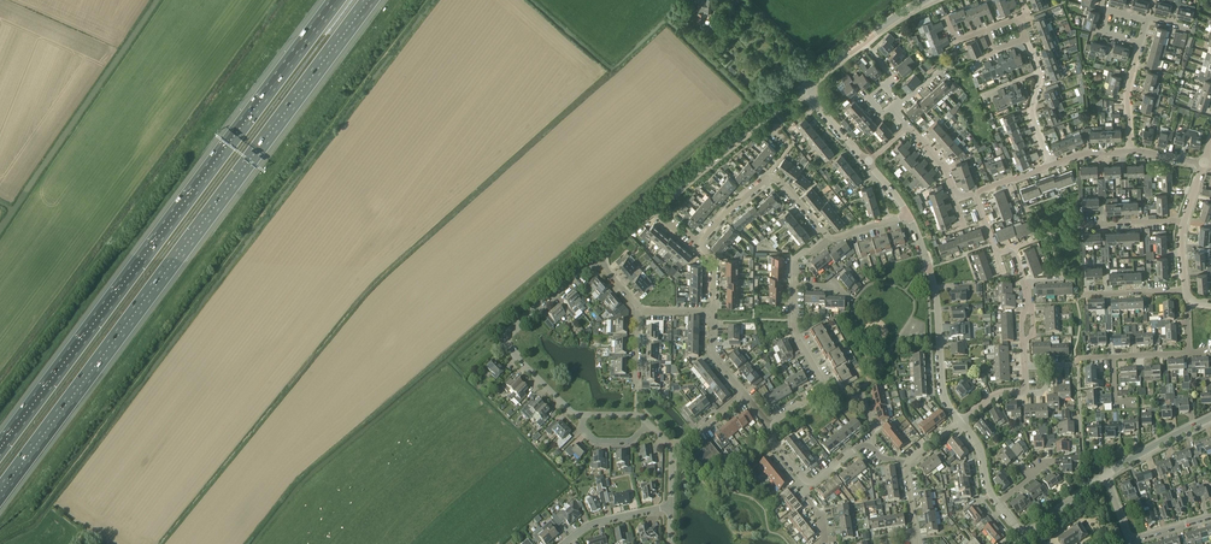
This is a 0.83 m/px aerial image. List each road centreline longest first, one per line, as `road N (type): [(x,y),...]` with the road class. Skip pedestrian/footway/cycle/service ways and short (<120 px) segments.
road 1 (motorway): [(0,493),(369,0)]
road 2 (motorway): [(336,0),(0,448)]
road 3 (residential): [(805,89),(718,152),(609,243),(598,262)]
road 4 (residential): [(598,262),(505,339),(565,406),(582,414)]
road 5 (residential): [(960,421),(945,393),(934,284),(909,214)]
road 6 (residential): [(771,427),(824,386),(794,331),(793,287)]
road 7 (residential): [(928,0),(805,89)]
road 8 (residential): [(1106,476),(1210,417)]

